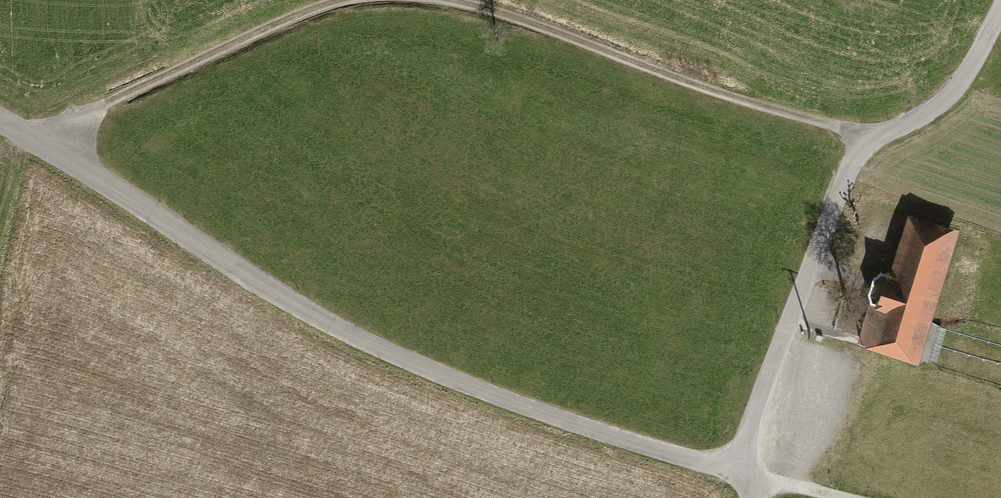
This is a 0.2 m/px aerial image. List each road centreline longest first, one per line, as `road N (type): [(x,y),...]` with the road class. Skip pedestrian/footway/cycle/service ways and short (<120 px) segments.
road 1 (residential): [(0,125),(350,337),(593,433),(751,475)]
road 2 (residential): [(751,475),(757,404),(843,180),(869,140),(934,115),(1000,14)]
road 3 (track): [(403,0),(466,6),(714,95),(869,140)]
road 4 (track): [(35,143),(315,13),(371,0)]

